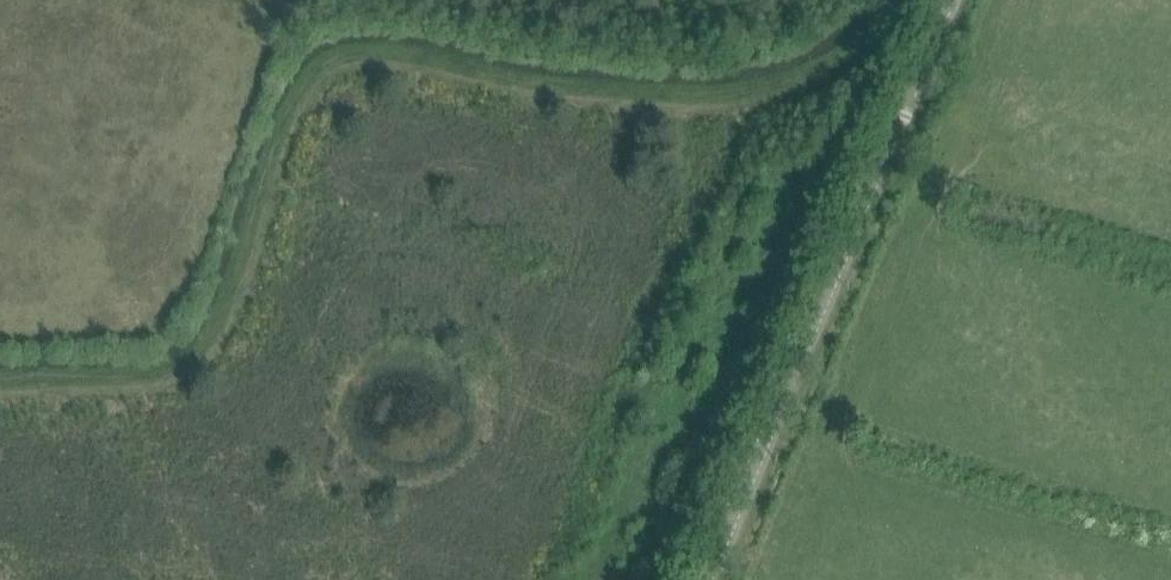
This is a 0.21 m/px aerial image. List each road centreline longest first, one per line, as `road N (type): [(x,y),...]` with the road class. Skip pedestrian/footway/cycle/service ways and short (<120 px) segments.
road 1 (tertiary): [(706,579),(949,0)]

